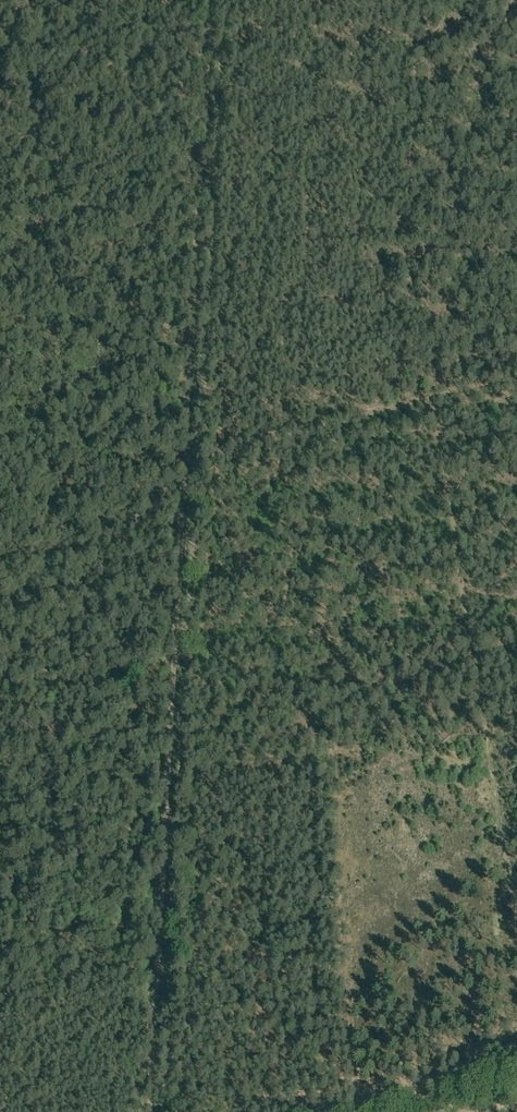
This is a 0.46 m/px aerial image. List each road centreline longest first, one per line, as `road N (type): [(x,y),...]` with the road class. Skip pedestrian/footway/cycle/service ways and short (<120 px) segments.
road 1 (track): [(209,0),(153,1111)]
road 2 (track): [(516,894),(446,461),(426,389)]

